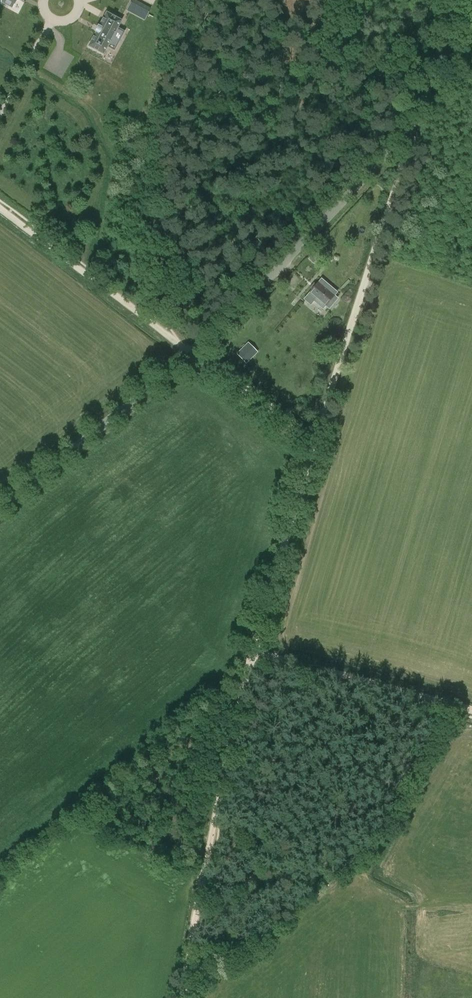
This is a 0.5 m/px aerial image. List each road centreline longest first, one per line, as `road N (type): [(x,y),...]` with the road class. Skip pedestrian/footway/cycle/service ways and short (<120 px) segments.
road 1 (unclassified): [(0,510),(193,351),(380,160),(421,104),(458,0)]
road 2 (track): [(180,997),(252,651)]
road 3 (track): [(315,438),(421,104)]
road 4 (track): [(0,206),(193,351)]
road 5 (track): [(471,711),(252,651)]
road 6 (track): [(252,651),(313,446)]
road 7 (track): [(449,704),(358,864)]
road 8 (track): [(193,351),(315,438)]

